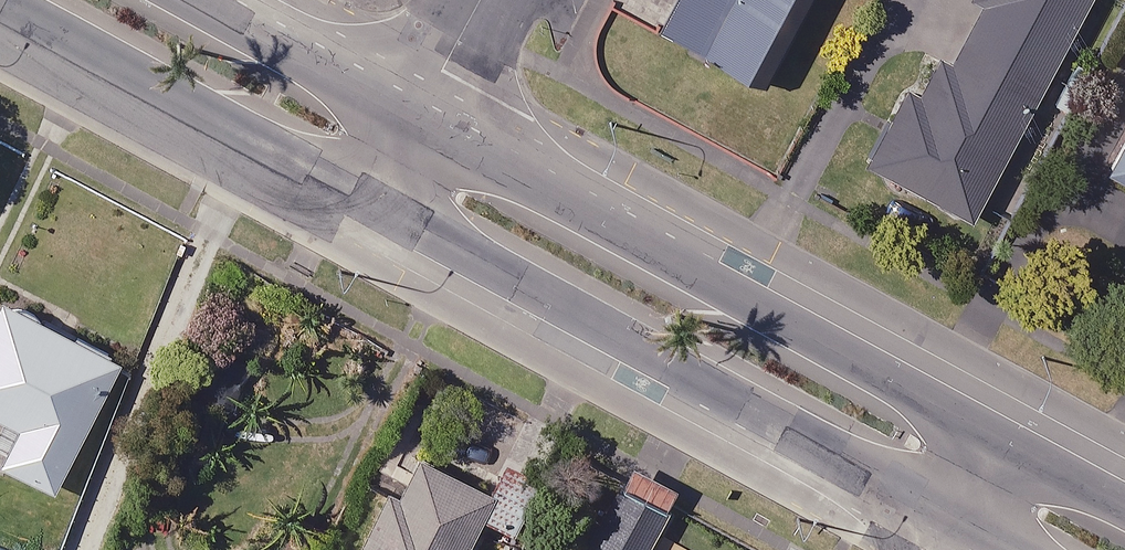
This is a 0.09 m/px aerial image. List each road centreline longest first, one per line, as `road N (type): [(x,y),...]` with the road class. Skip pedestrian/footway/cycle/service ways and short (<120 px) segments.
road 1 (secondary): [(958,521),(374,201)]
road 2 (secondary): [(416,122),(1001,438)]
road 3 (secondary): [(374,201),(5,0)]
road 4 (secondary): [(191,0),(416,122)]
road 5 (secondary): [(1001,438),(1124,506)]
road 6 (residential): [(416,122),(482,0)]

